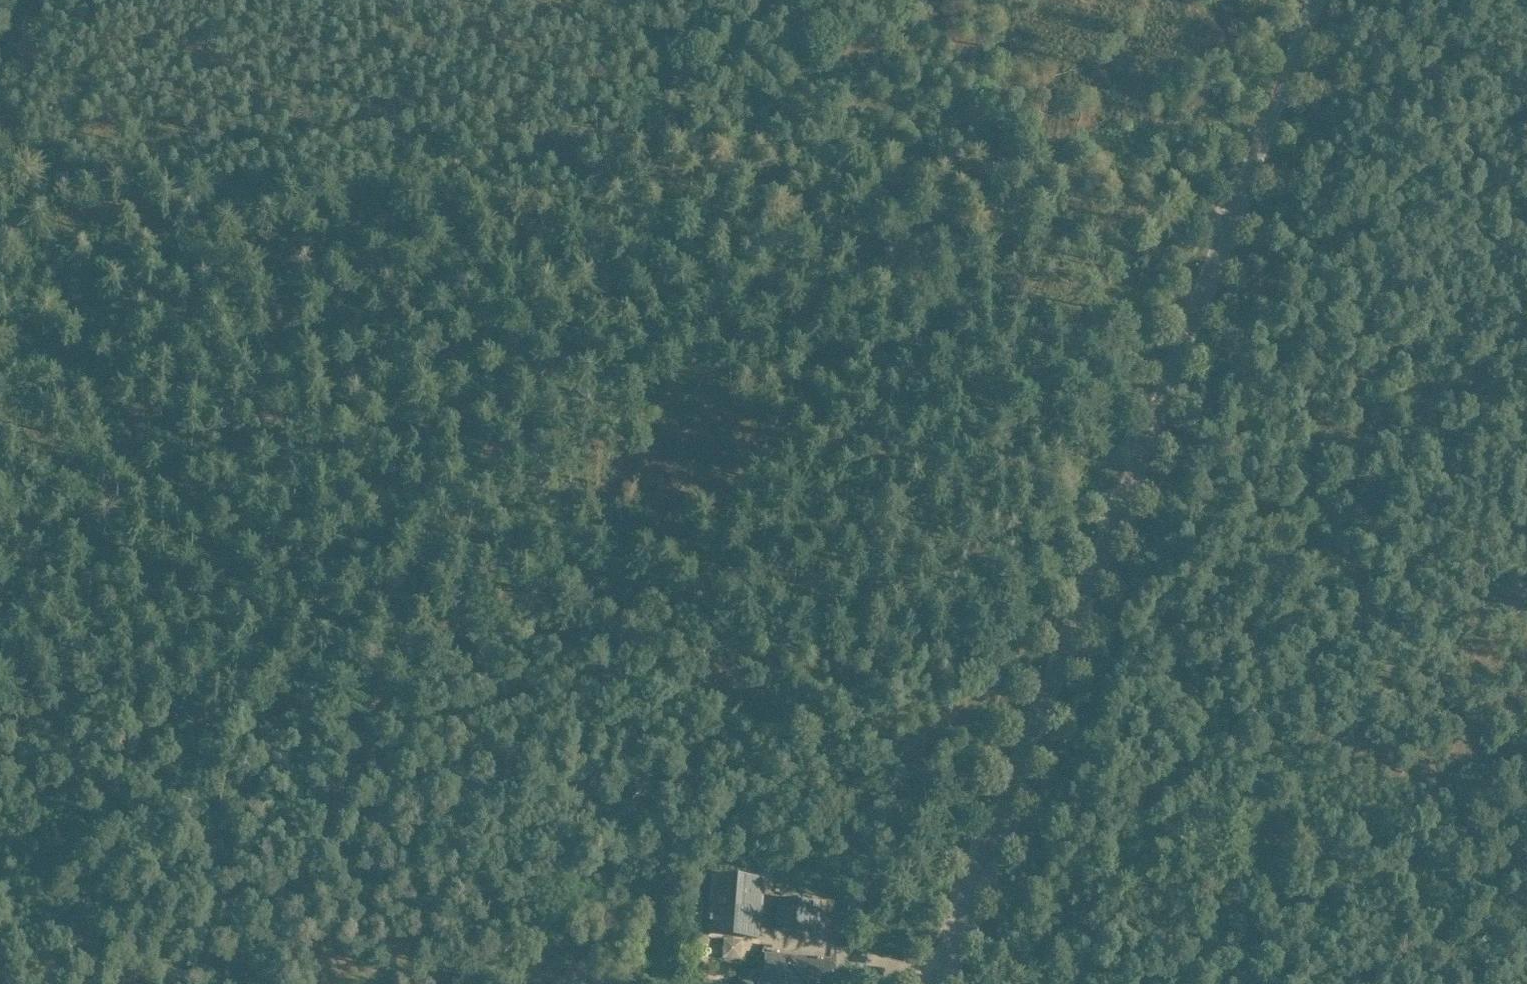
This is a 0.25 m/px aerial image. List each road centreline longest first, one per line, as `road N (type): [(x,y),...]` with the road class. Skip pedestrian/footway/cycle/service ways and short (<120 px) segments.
road 1 (track): [(675,0),(228,983)]
road 2 (unclassified): [(934,983),(1312,0)]

